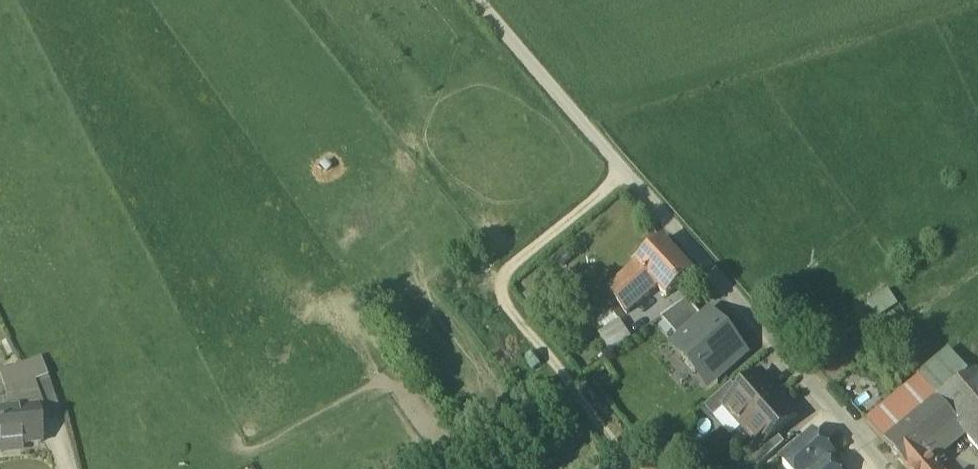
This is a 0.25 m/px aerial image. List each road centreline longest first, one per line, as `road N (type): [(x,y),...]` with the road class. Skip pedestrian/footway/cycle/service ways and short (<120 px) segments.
road 1 (residential): [(886,468),(625,172)]
road 2 (track): [(625,172),(476,0)]

